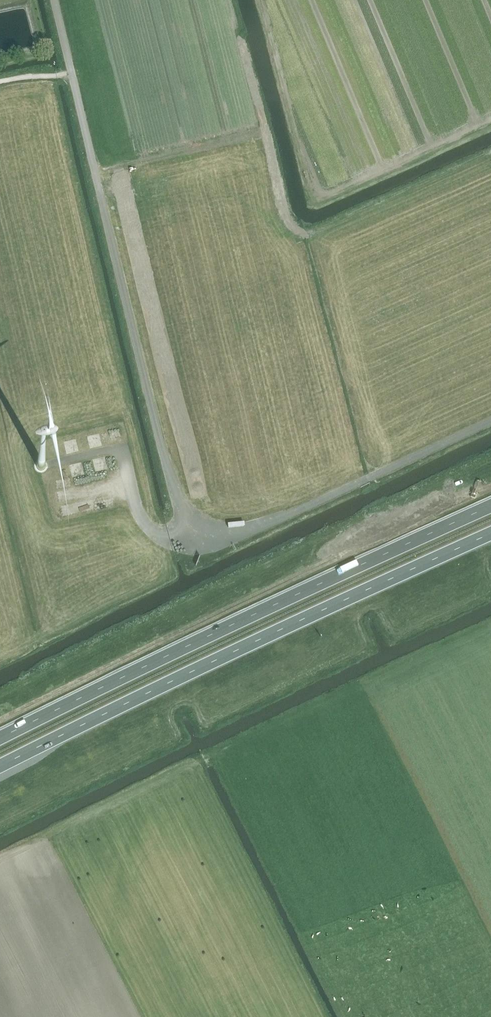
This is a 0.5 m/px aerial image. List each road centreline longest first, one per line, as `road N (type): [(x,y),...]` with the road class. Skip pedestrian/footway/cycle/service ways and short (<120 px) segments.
road 1 (trunk): [(0,766),(490,533)]
road 2 (trunk): [(490,506),(0,738)]
road 3 (track): [(192,522),(168,473),(55,0)]
road 4 (track): [(64,462),(122,449),(138,509),(156,533),(171,536),(192,522),(229,534),(279,519),(490,421)]

